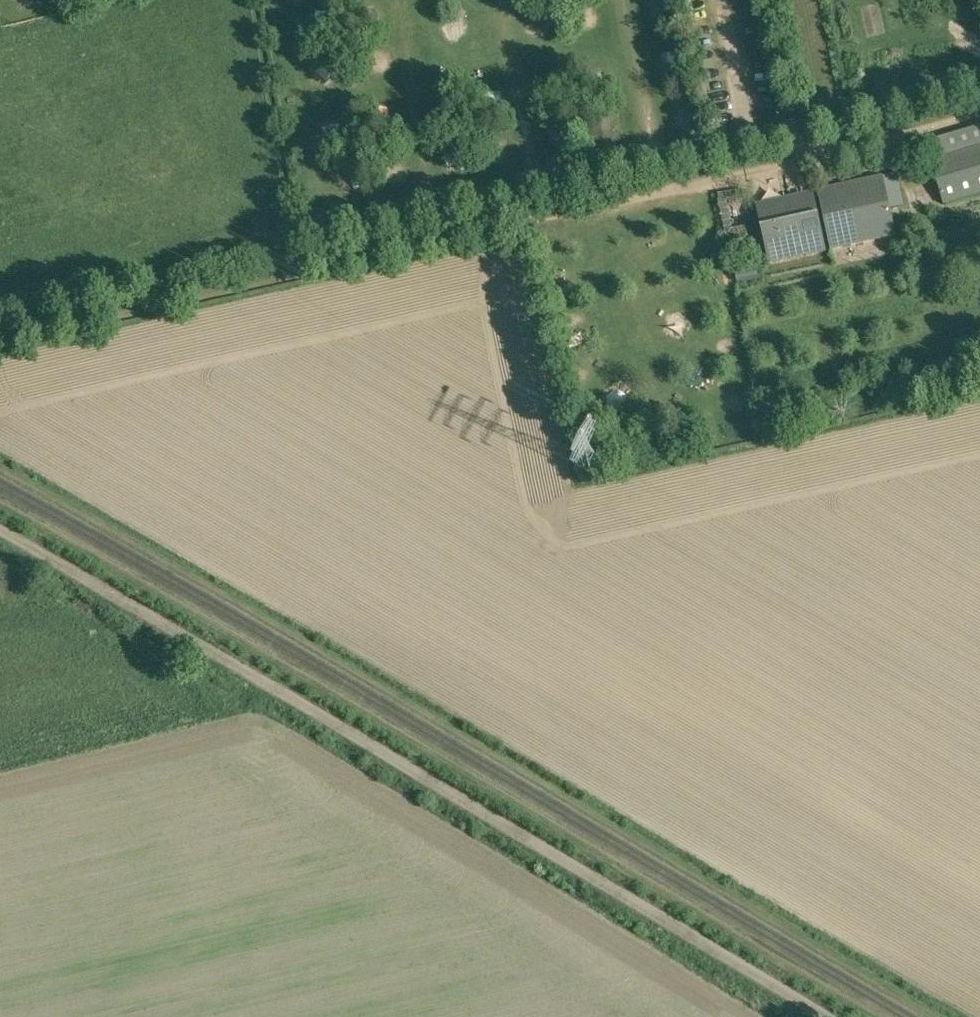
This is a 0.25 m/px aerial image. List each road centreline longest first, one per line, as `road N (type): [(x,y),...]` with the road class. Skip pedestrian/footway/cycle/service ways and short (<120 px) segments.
road 1 (track): [(979,112),(710,178)]
road 2 (track): [(802,156),(789,132),(747,141),(726,35)]

